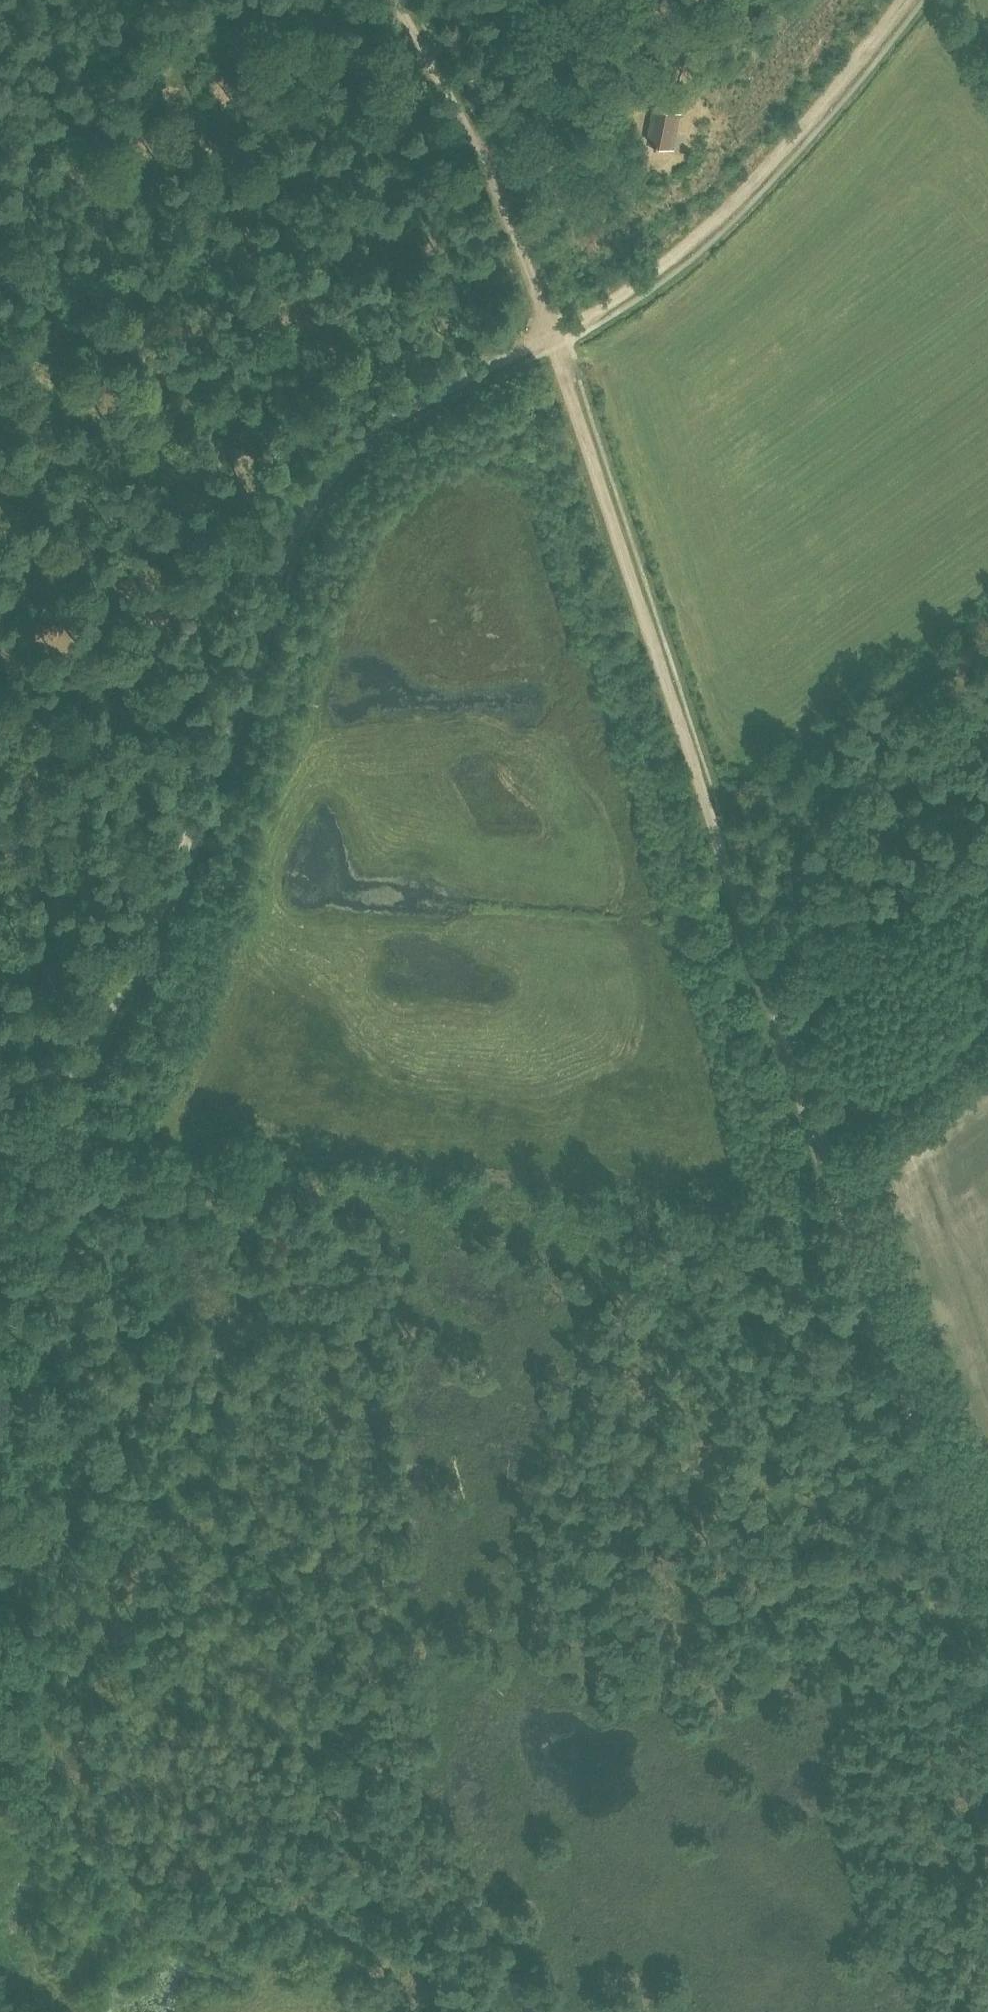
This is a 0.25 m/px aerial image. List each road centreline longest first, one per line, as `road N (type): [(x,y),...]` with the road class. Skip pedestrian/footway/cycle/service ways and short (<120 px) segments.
road 1 (track): [(987,1653),(550,337)]
road 2 (track): [(0,1184),(61,1097),(140,947),(291,540),(320,484),(359,445),(437,395),(550,337)]
road 3 (track): [(0,681),(171,384),(239,344),(267,212),(185,77),(313,0)]
road 4 (track): [(563,331),(712,223),(880,49),(913,0)]
road 5 (track): [(550,337),(499,175),(405,0)]
road 6 (track): [(185,77),(0,185)]
road 7 (track): [(507,160),(533,0)]

